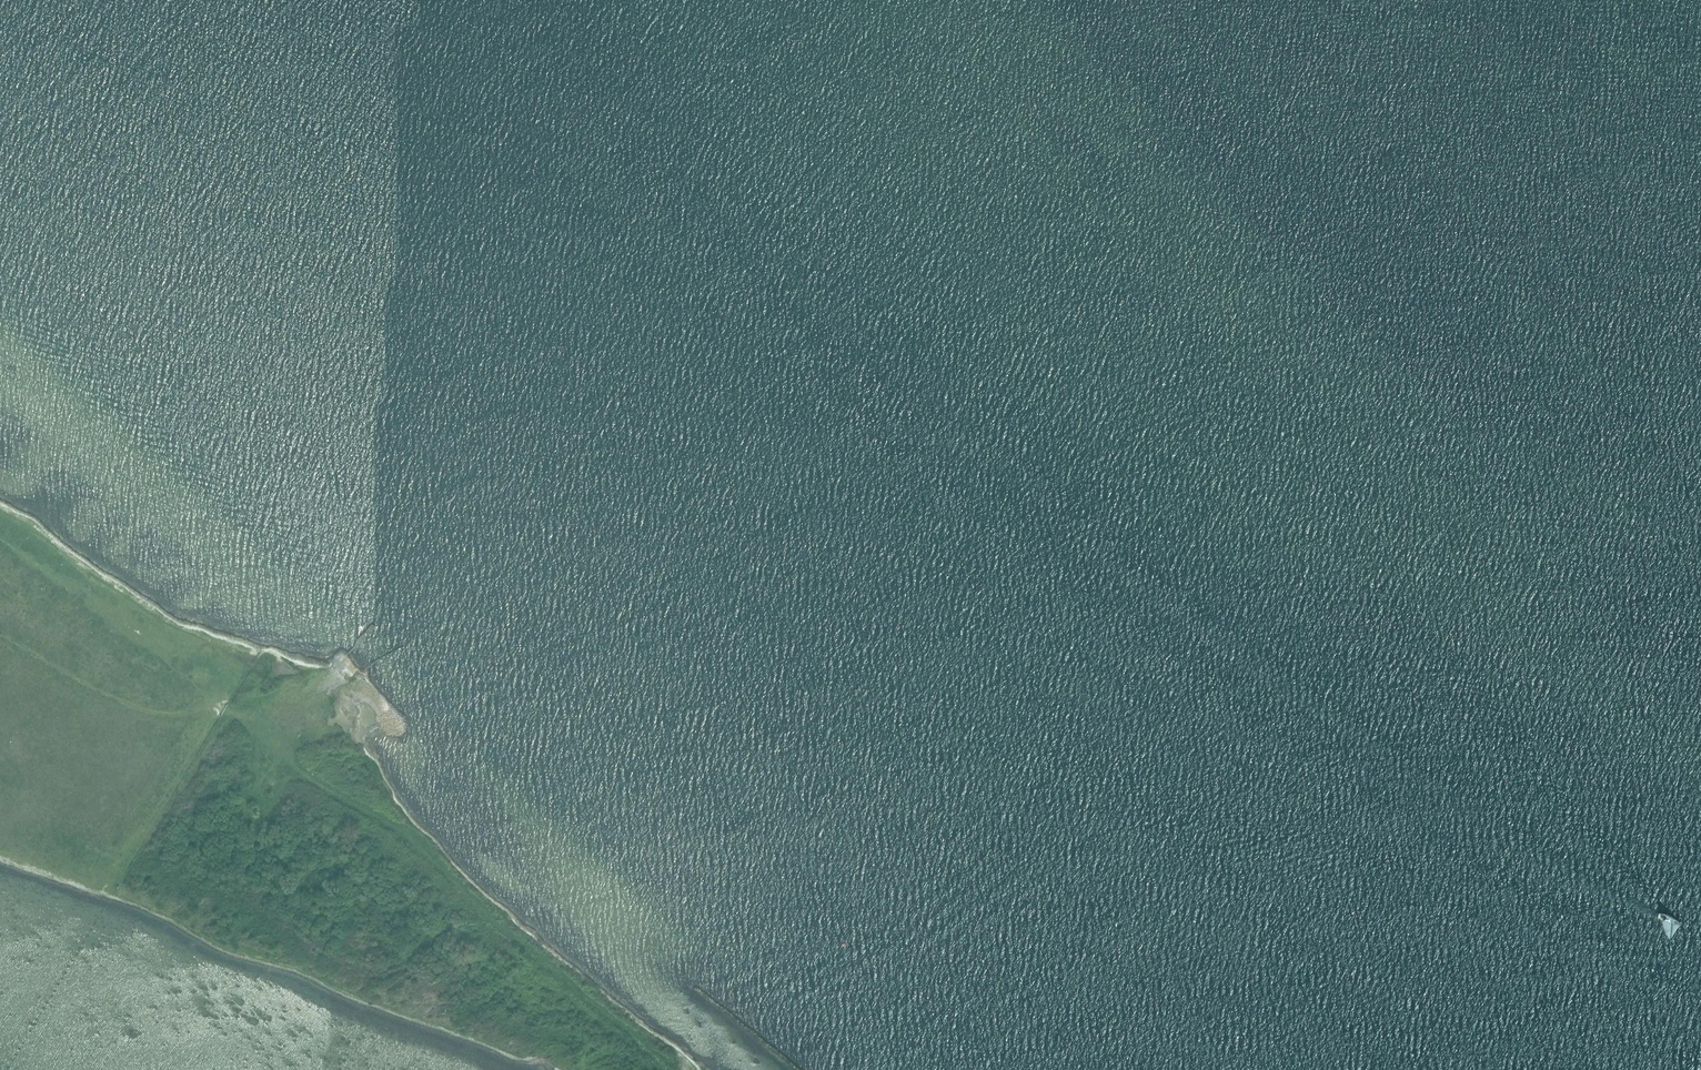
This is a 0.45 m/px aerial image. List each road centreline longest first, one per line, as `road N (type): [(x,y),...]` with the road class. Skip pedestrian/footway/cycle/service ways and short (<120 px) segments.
road 1 (track): [(346,656),(341,677),(322,686),(292,687),(226,710),(155,713),(68,678),(0,636)]

